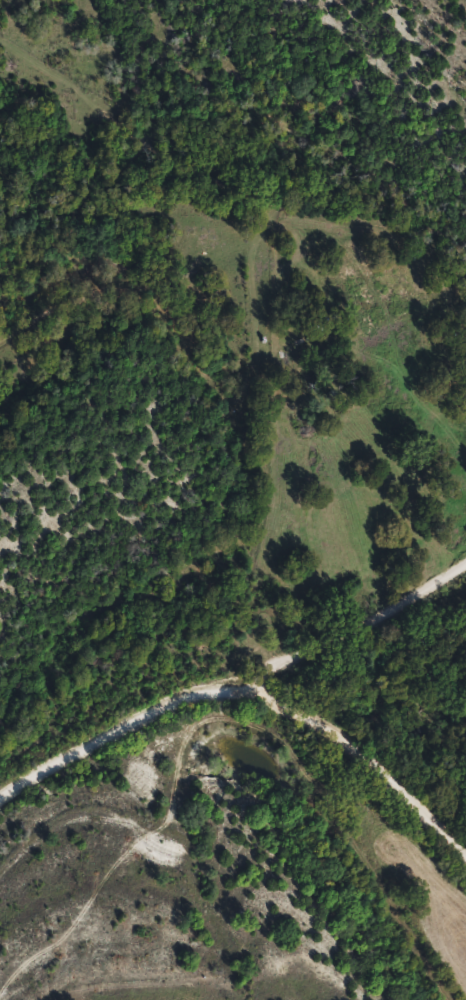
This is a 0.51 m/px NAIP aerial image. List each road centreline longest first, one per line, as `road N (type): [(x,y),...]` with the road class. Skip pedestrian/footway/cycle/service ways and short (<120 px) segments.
road 1 (residential): [(465,827),(249,696),(182,696),(0,795)]
road 2 (residential): [(249,696),(273,669),(465,548)]

